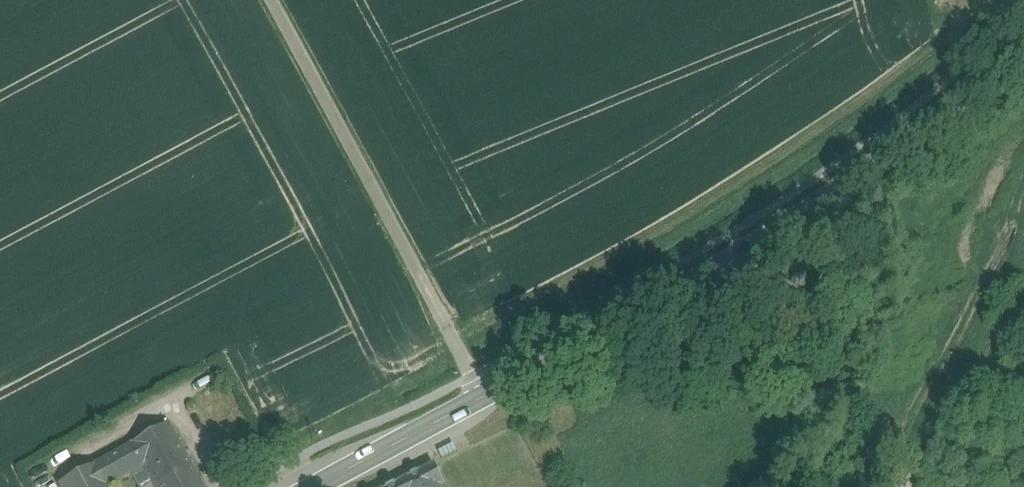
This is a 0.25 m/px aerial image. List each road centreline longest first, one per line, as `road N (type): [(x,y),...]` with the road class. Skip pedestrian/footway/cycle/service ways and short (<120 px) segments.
road 1 (secondary): [(1023,50),(907,141),(741,249),(309,486)]
road 2 (unclassified): [(472,376),(270,0)]
road 3 (track): [(741,249),(876,424),(899,486)]

